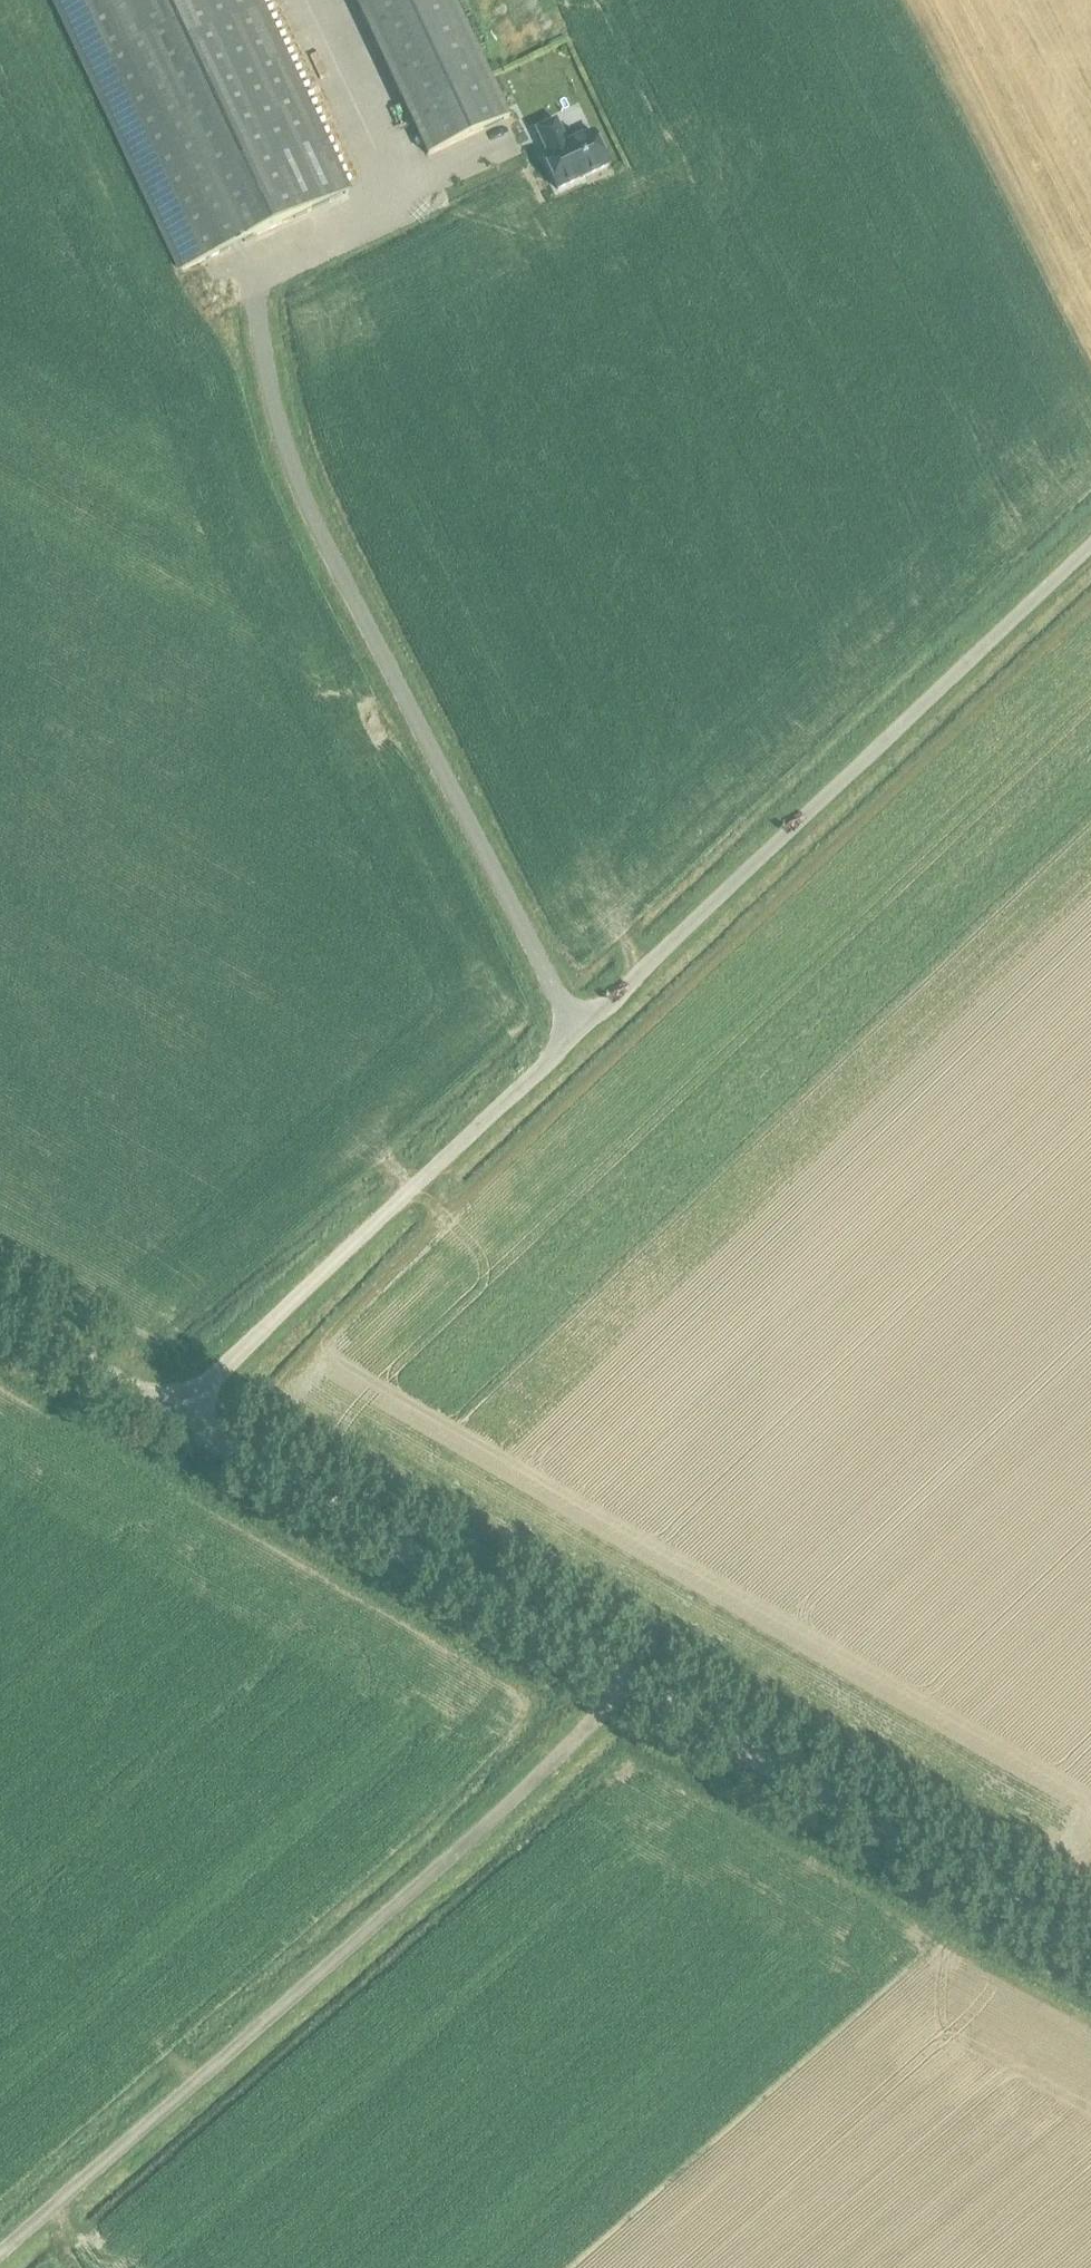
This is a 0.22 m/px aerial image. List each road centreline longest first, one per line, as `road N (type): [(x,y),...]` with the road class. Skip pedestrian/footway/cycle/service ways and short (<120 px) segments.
road 1 (unclassified): [(172,1418),(573,1026),(1090,538)]
road 2 (tertiary): [(1090,1948),(172,1418)]
road 3 (track): [(629,1684),(446,1865),(0,2255)]
road 4 (tertiary): [(172,1418),(0,1317)]

